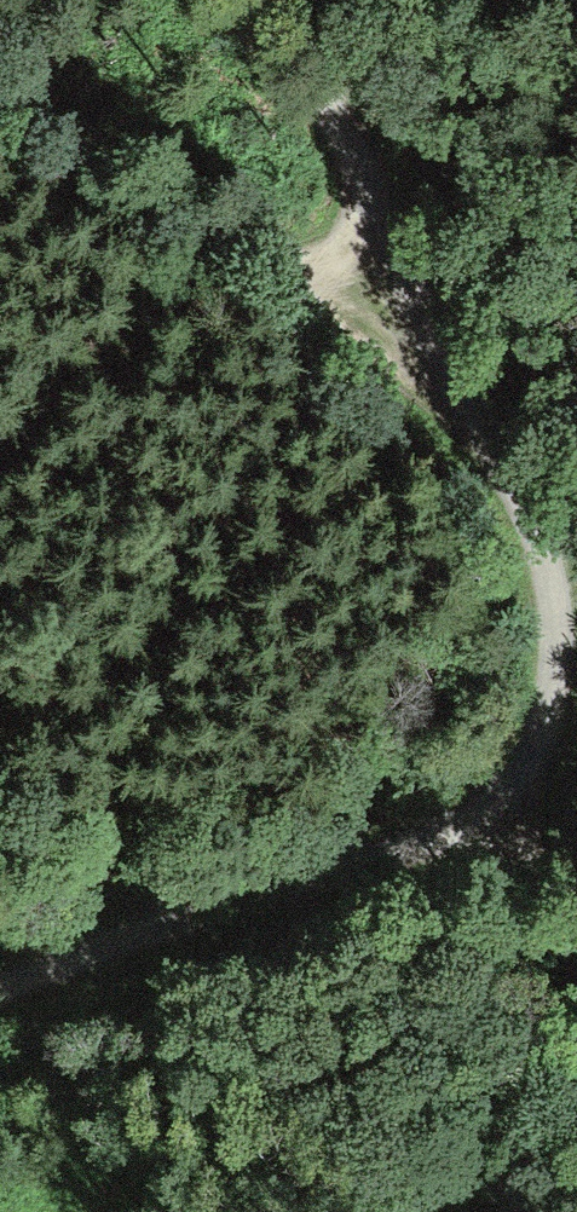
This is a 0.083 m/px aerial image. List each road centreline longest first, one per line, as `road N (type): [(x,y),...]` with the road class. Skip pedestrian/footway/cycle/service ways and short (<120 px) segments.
road 1 (track): [(261,0),(300,44),(433,336),(506,433),(549,536),(557,662),(541,745),(503,806),(169,917),(0,984)]
road 2 (track): [(0,82),(31,114),(256,265),(433,336)]
road 3 (track): [(169,917),(114,881),(0,843)]

